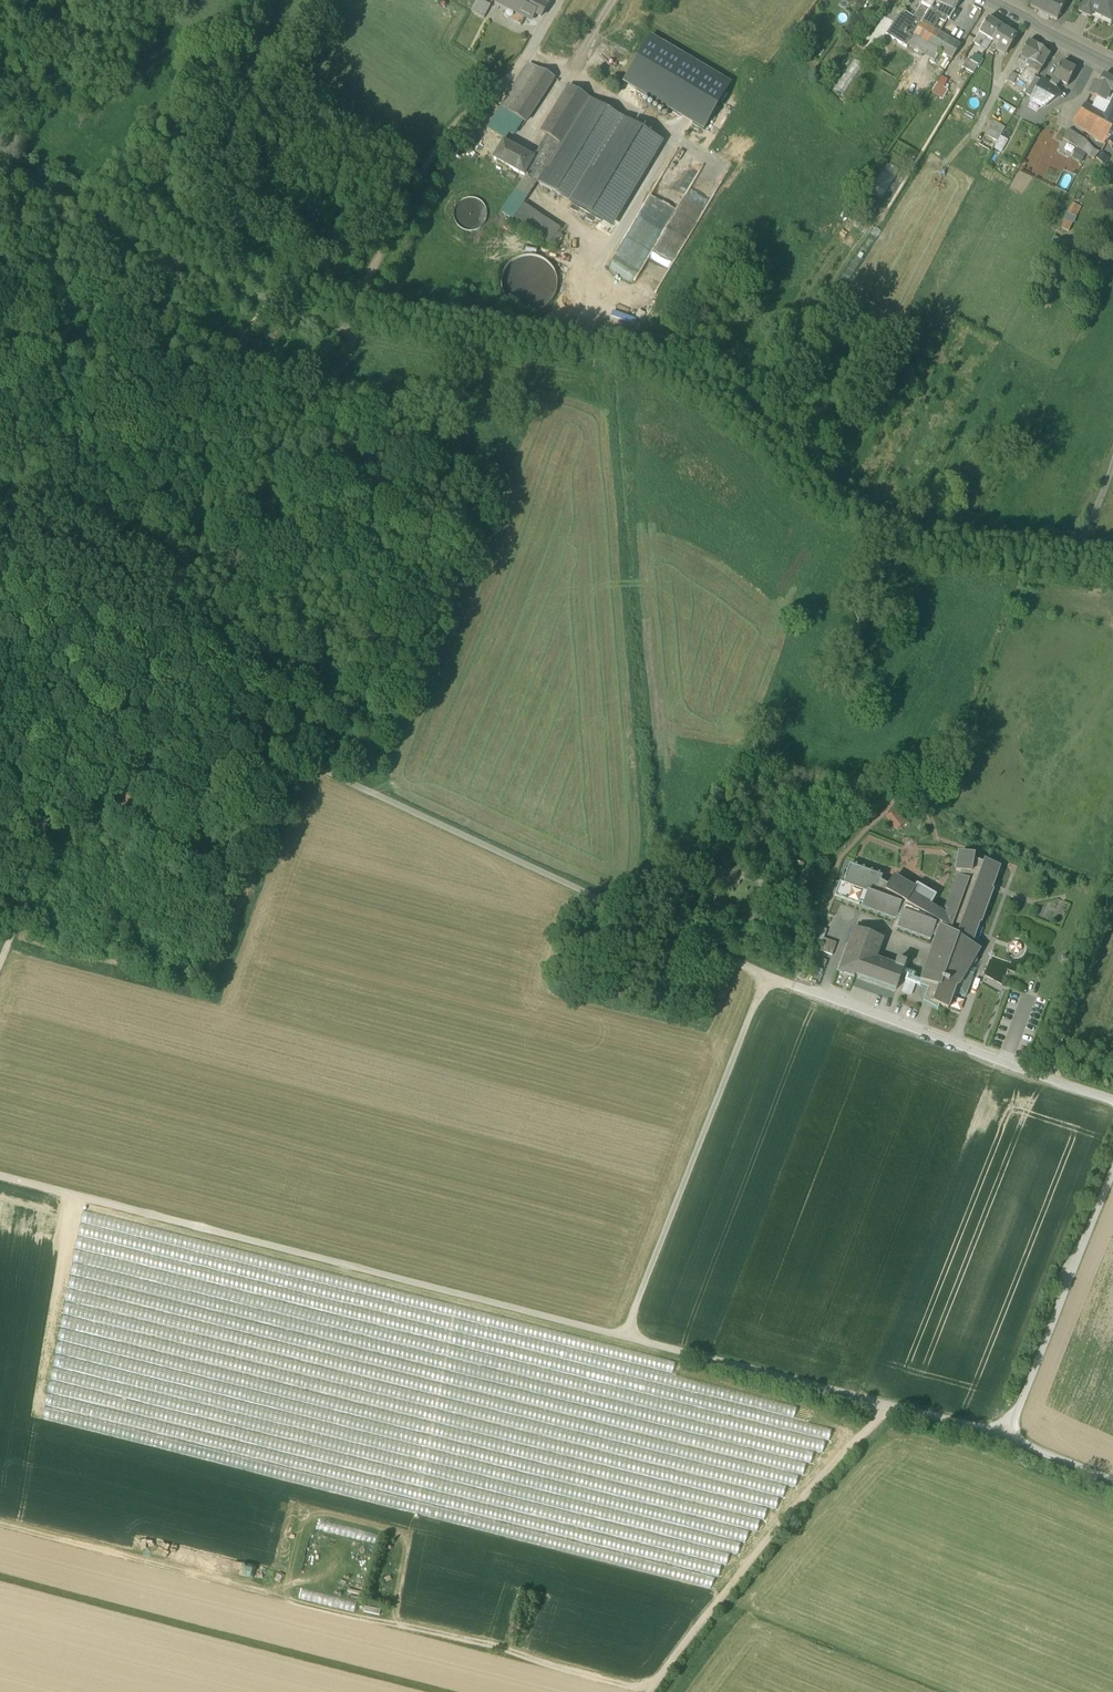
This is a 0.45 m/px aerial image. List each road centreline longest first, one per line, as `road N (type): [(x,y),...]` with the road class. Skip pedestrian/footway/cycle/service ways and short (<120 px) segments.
road 1 (track): [(1007,1438),(0,1178)]
road 2 (track): [(1112,559),(909,533),(838,497),(727,400),(647,357),(367,305)]
road 3 (track): [(781,983),(165,696)]
road 4 (track): [(0,136),(242,261),(367,305)]
road 5 (unclassified): [(1112,1169),(1007,1438),(1112,1485)]
road 6 (track): [(626,1337),(767,977)]
road 7 (track): [(655,1691),(766,1545),(892,1407)]
road 8 (unclassified): [(781,983),(1112,1105)]
road 9 (track): [(0,969),(121,672)]
road 10 (track): [(498,86),(450,130),(412,189),(367,305)]
road 11 (track): [(1058,1085),(1112,939)]
road 12 (tertiary): [(981,0),(1112,64)]

